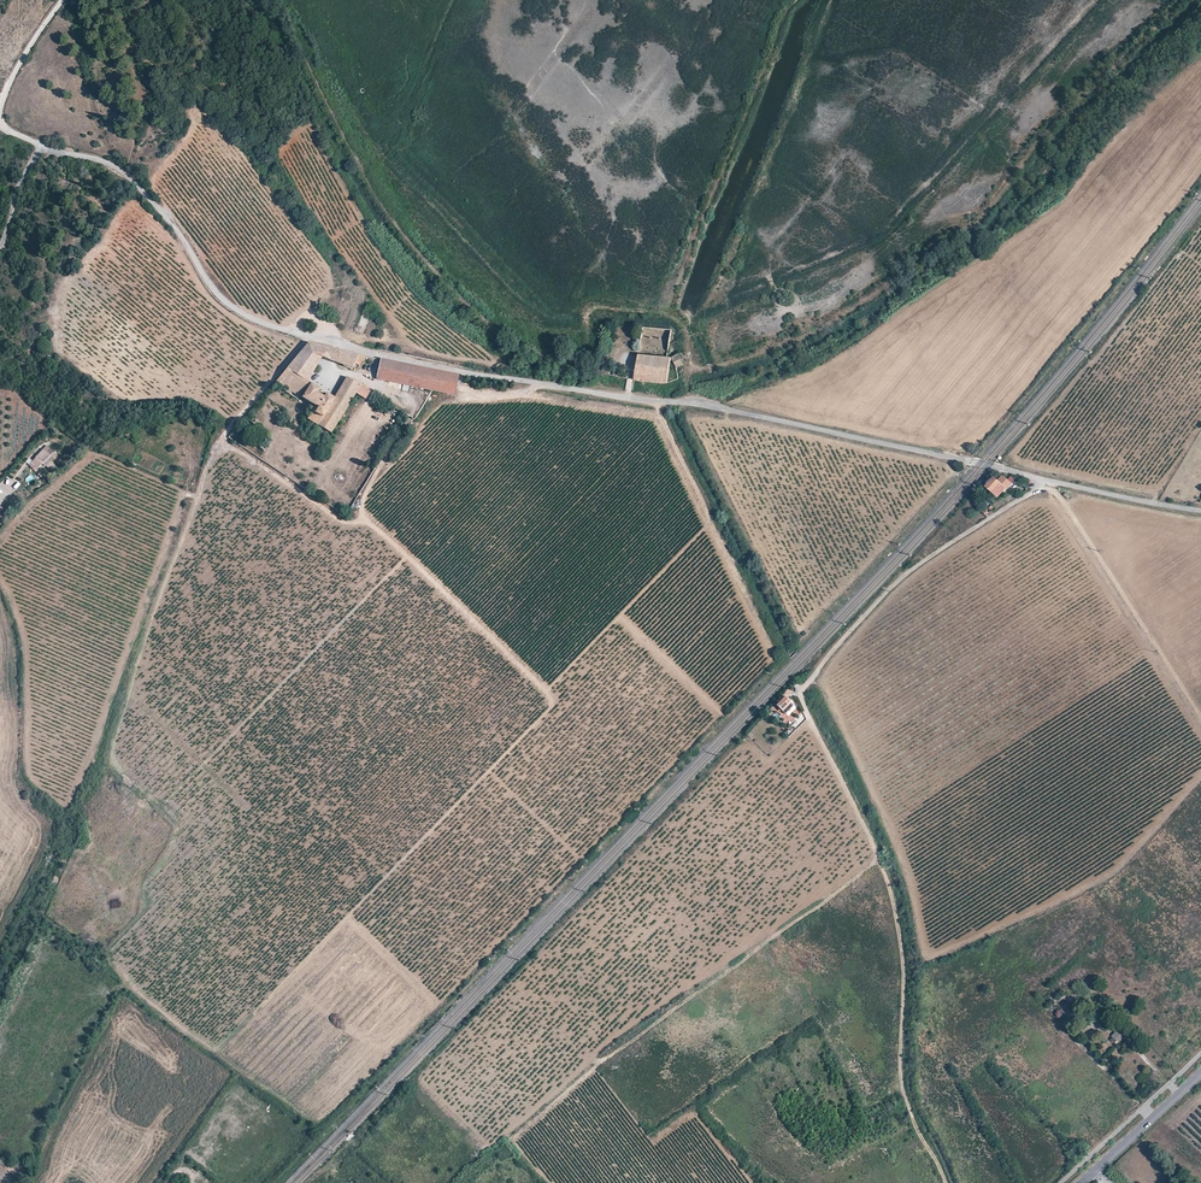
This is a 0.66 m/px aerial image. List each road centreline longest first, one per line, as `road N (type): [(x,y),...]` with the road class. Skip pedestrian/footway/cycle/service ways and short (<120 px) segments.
road 1 (unclassified): [(0,246),(38,153),(84,156),(129,176),(171,222),(220,297),(271,326),(458,371),(708,405),(1047,481)]
road 2 (track): [(220,1057),(559,705),(547,693),(714,519),(658,402)]
road 3 (track): [(547,693),(371,523),(343,522),(223,439),(203,410),(154,407),(124,420),(0,534)]
road 4 (track): [(689,402),(859,332),(982,251),(1036,213),(1200,53)]
road 5 (track): [(311,338),(212,456),(68,829)]
road 6 (track): [(947,1182),(903,1088),(904,971),(890,885),(804,707)]
road 7 (track): [(30,911),(240,1072),(164,1182)]
road 8 (unclassified): [(804,707),(801,694),(904,575),(1047,481)]
road 9 (track): [(407,558),(170,799)]
road 10 (track): [(1047,481),(1200,715)]
road 11 (unclassified): [(1047,481),(1200,510)]
road 12 (tertiary): [(1093,1173),(1200,1075)]
road 13 (track): [(62,0),(0,104)]

